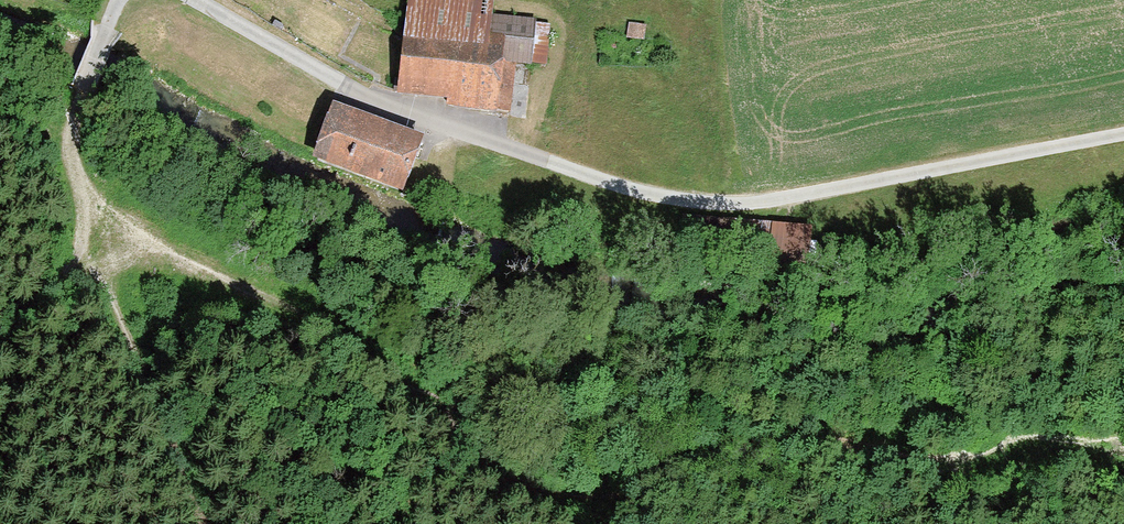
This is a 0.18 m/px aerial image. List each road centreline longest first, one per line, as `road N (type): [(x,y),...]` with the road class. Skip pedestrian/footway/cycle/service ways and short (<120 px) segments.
road 1 (track): [(83,85),(69,155),(94,221),(323,322),(395,372),(506,475),(545,498),(582,504),(621,498),(738,448),(819,442),(963,477),(1072,461),(1123,478)]
road 2 (unclassified): [(1123,133),(769,202),(684,201),(623,189),(379,101),(200,0)]

